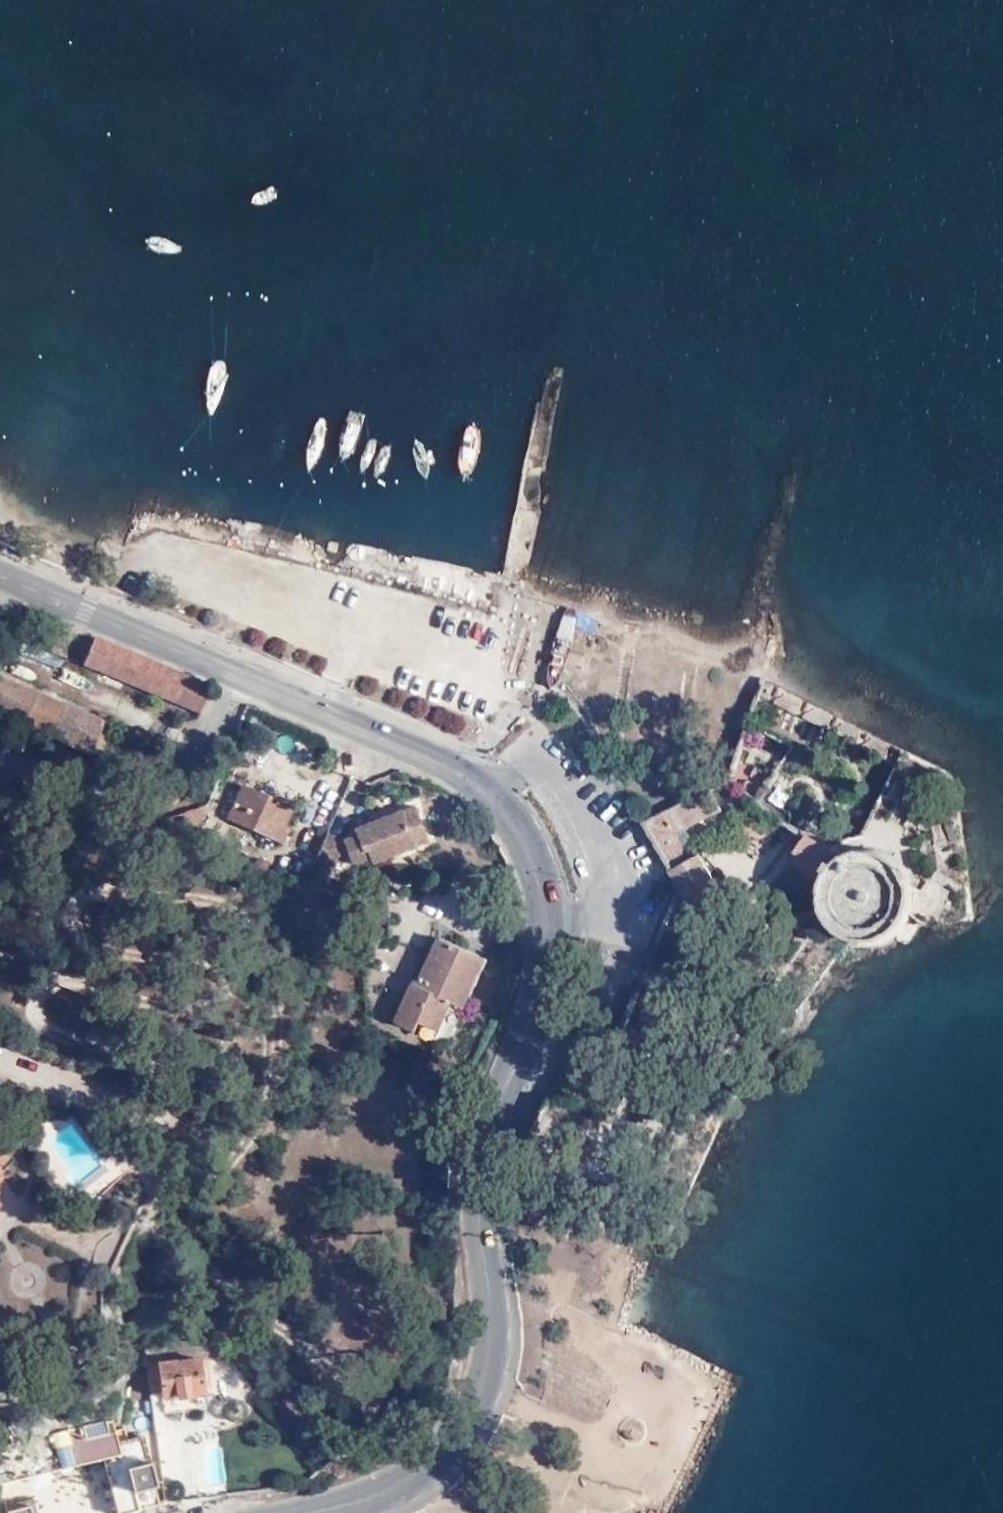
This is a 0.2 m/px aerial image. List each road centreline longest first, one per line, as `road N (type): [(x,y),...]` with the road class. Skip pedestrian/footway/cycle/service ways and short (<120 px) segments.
road 1 (secondary): [(305,1512),(377,1494),(424,1467),(464,1423),(484,1378),(491,1321),(479,1155),(492,1095),(542,964),(546,922),(537,865),(494,789),(458,766),(233,673)]
road 2 (residential): [(233,673),(175,801),(112,807),(0,757)]
road 3 (secondary): [(233,673),(0,573)]

